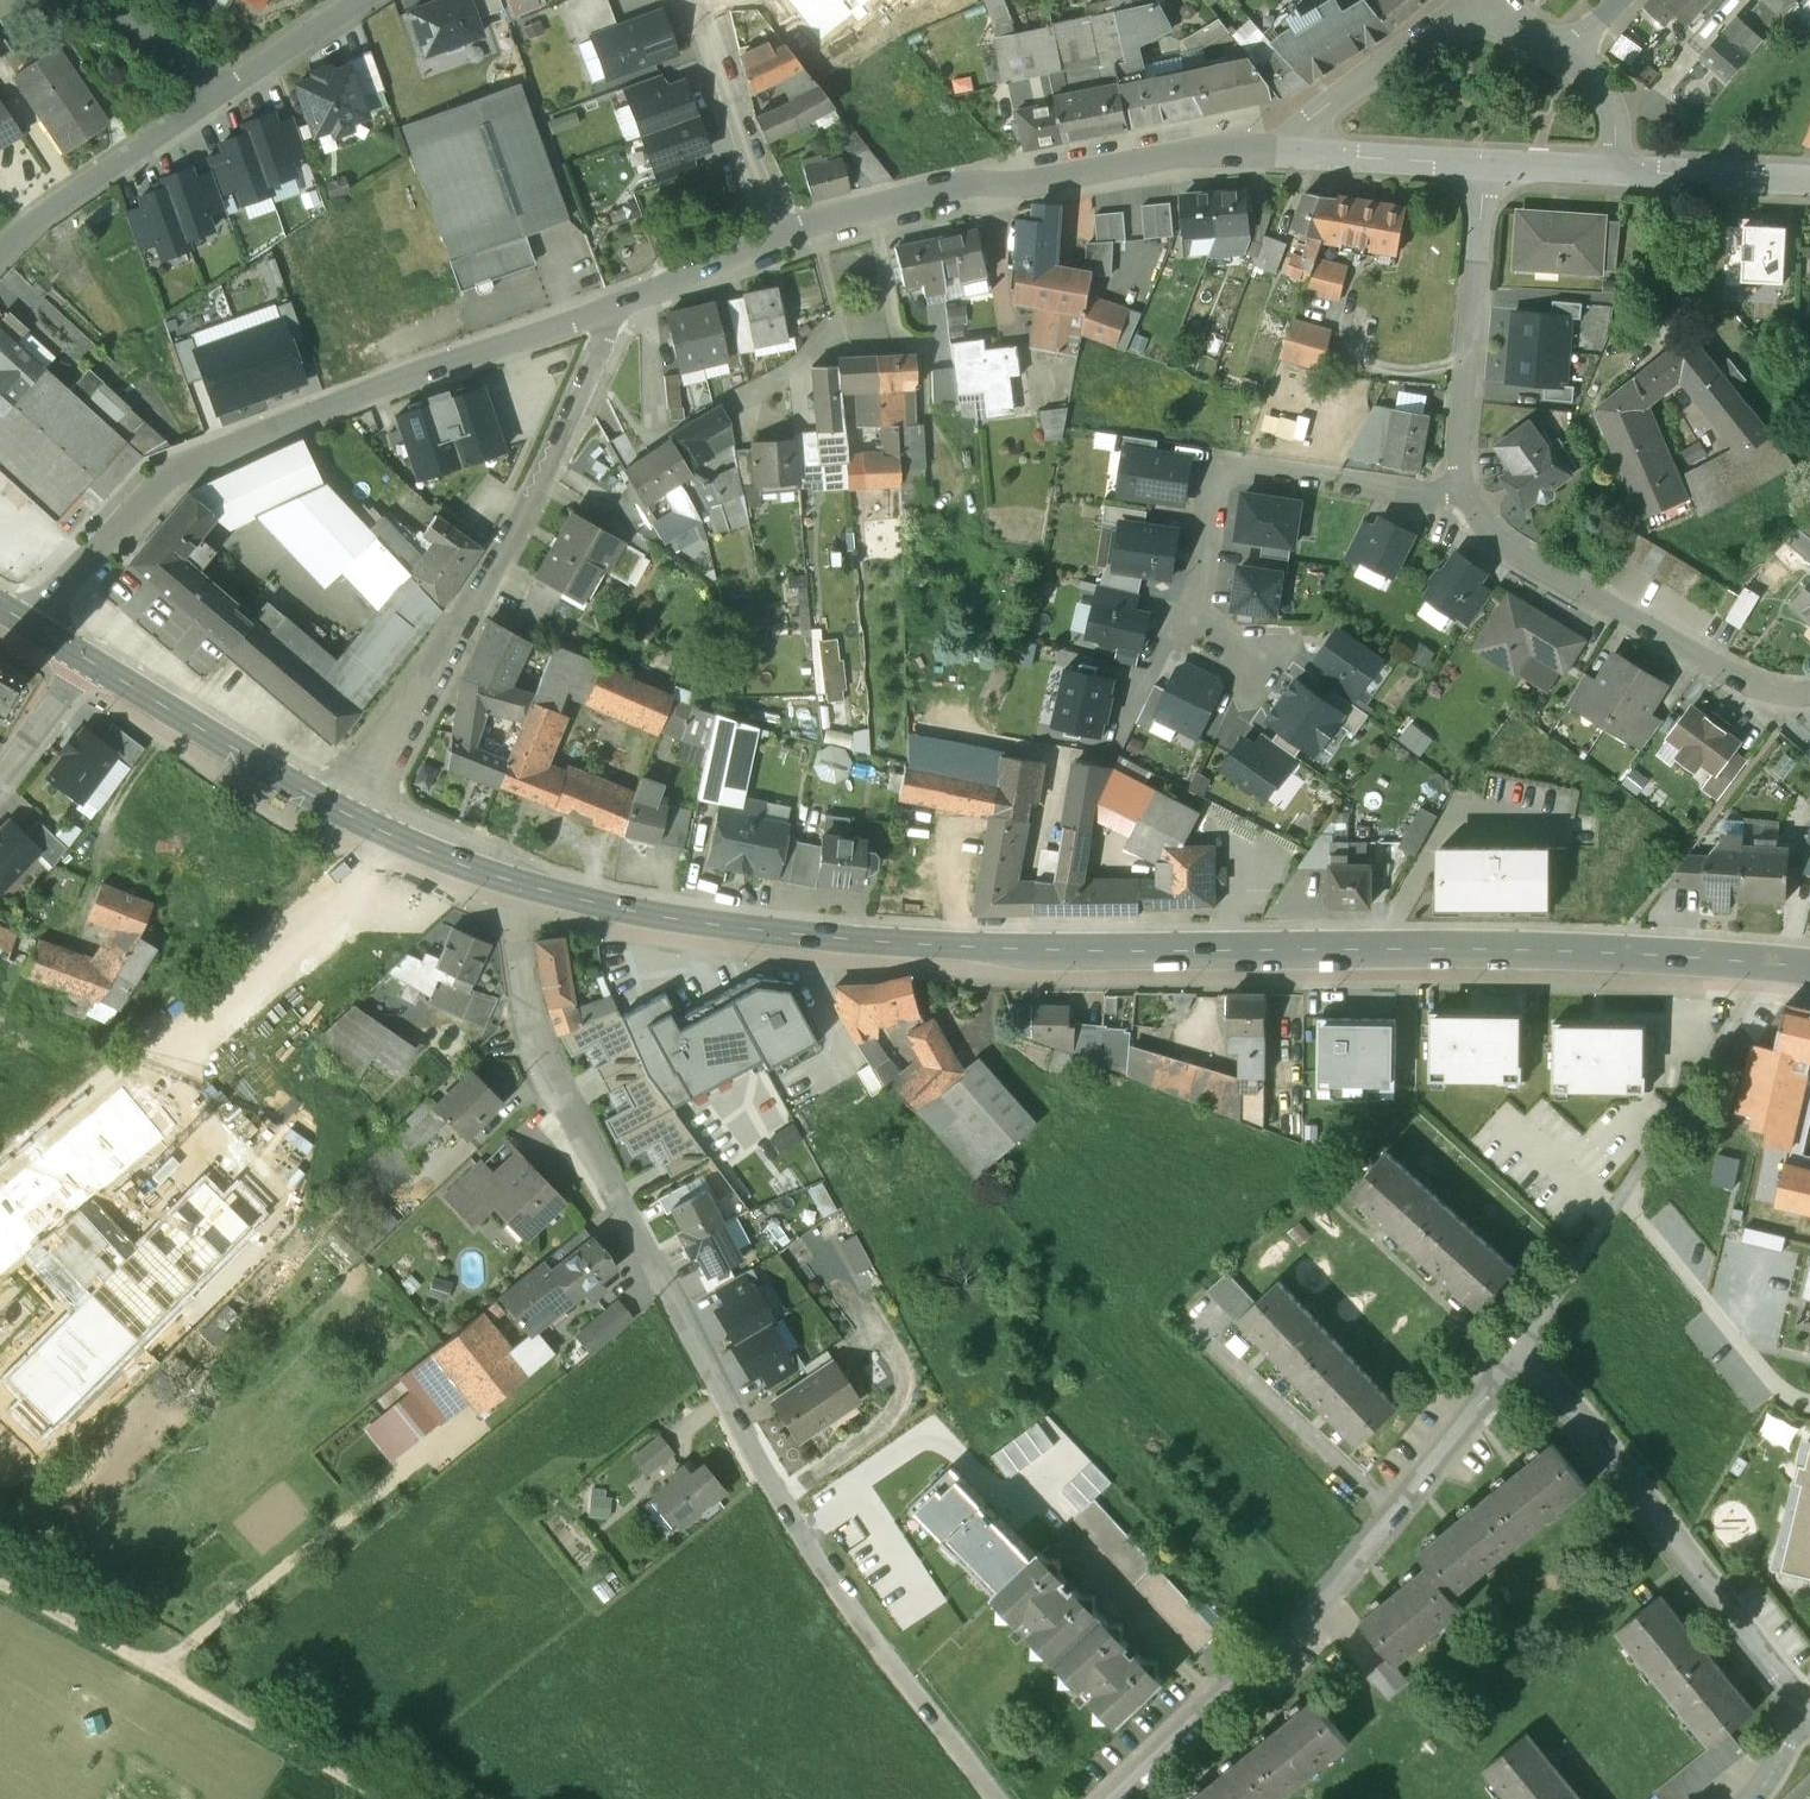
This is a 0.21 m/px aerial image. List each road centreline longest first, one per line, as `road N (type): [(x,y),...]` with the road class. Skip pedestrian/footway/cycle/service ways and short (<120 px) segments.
road 1 (secondary): [(531,888),(805,936),(926,944),(1611,953),(1809,969)]
road 2 (residential): [(531,888),(517,952),(528,1012),(575,1139),(777,1503),(995,1798)]
road 3 (residential): [(30,625),(187,461),(603,308)]
road 4 (residential): [(1514,1355),(1322,1593),(1110,1798)]
road 5 (residential): [(341,810),(480,590),(558,446),(609,331),(603,308)]
road 6 (residential): [(1460,496),(1221,465),(1196,614),(1199,641),(1271,680)]
road 7 (residential): [(818,233),(1106,164),(1298,153)]
road 8 (residential): [(1514,1355),(1560,1392),(1775,1673),(1809,1707)]
road 9 (track): [(0,1579),(404,1798)]
road 10 (residential): [(1460,496),(1499,543),(1587,596),(1732,674),(1779,694),(1809,694)]
road 11 (residential): [(1488,167),(1460,496)]
road 12 (secondary): [(86,660),(341,810)]
road 13 (residential): [(0,251),(220,89)]
road 14 (residential): [(687,0),(788,242)]
road 15 (residential): [(1475,0),(1306,126),(1298,153)]
road 16 (secondary): [(341,810),(423,851),(531,888)]
road 17 (residential): [(1809,178),(1612,169)]
road 18 (residential): [(603,308),(788,242)]
road 19 (residential): [(1298,153),(1488,167)]
road 20 (residential): [(220,89),(356,0)]
road 21 (tertiary): [(0,781),(86,660)]
road 22 (residential): [(109,0),(220,89)]
road 23 (residential): [(844,343),(816,347),(729,407)]
road 24 (residential): [(1612,169),(1616,121),(1601,89),(1568,56)]
road 25 (residential): [(1488,167),(1612,169)]

